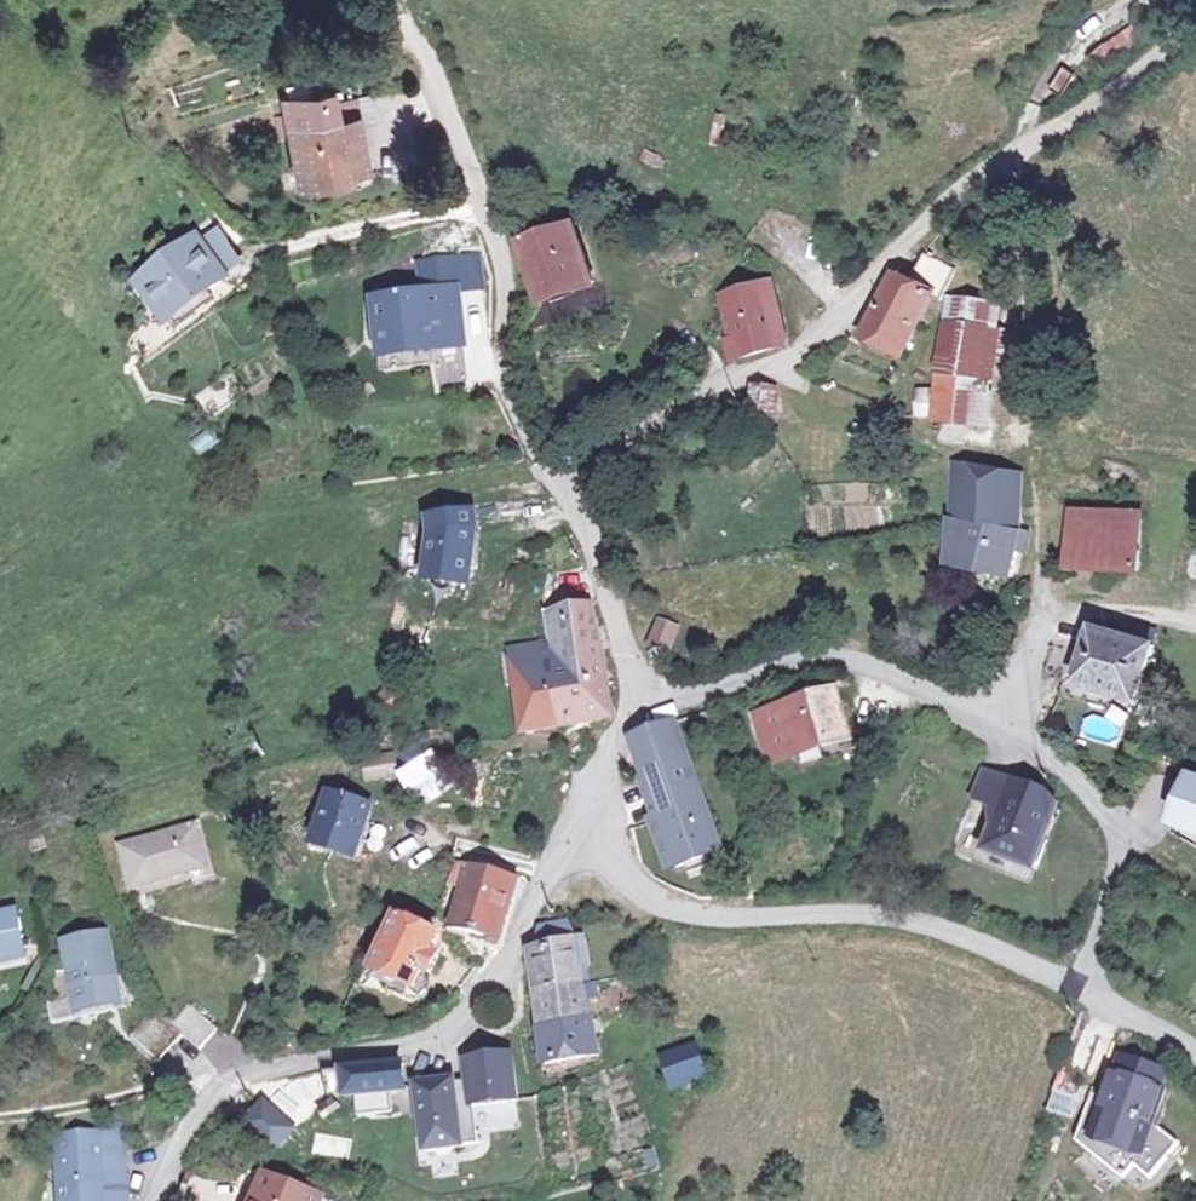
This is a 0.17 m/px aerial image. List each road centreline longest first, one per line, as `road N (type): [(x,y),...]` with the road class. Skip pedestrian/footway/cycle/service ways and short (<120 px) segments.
road 1 (unclassified): [(578,510),(695,393),(773,371),(831,328),(936,204),(1076,114),(1195,23)]
road 2 (residential): [(1079,989),(1119,844),(1101,808),(1010,726),(837,657),(803,658),(700,696),(636,700)]
road 3 (unclassified): [(586,806),(510,951),(439,1036),(227,1080),(170,1147),(147,1200)]
road 4 (unclassified): [(1079,989),(959,935),(886,915),(737,917),(666,905),(602,848),(586,806)]
road 5 (residential): [(578,510),(511,394),(497,256),(473,170),(397,0)]
road 6 (track): [(1046,620),(1001,160)]
road 7 (track): [(1028,459),(947,447),(773,371)]
road 8 (track): [(482,204),(273,250),(241,268)]
road 9 (unclassified): [(636,700),(578,510)]
road 10 (track): [(1046,620),(1125,611),(1195,626)]
road 11 (unclassified): [(1195,1062),(1079,989)]

